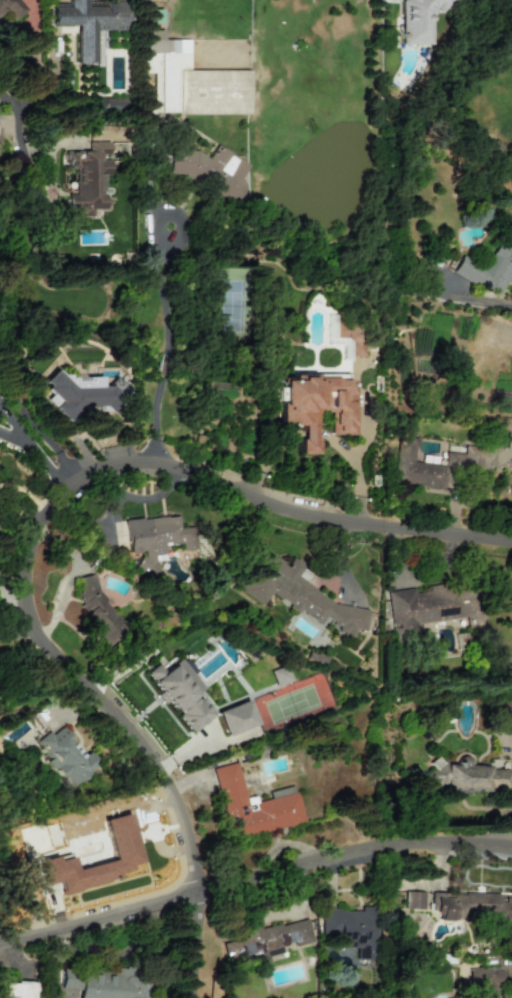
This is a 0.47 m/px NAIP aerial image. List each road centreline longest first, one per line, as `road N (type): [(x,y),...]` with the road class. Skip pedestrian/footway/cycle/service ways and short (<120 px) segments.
road 1 (residential): [(177,997),(189,899),(174,822),(116,721),(41,653),(18,620),(9,578),(26,524),(69,481),(119,464),(324,529),(511,552)]
road 2 (residential): [(0,947),(337,858),(406,850),(511,857)]
road 3 (residential): [(0,295),(23,180),(12,108)]
road 4 (residential): [(69,481),(8,391),(0,347)]

